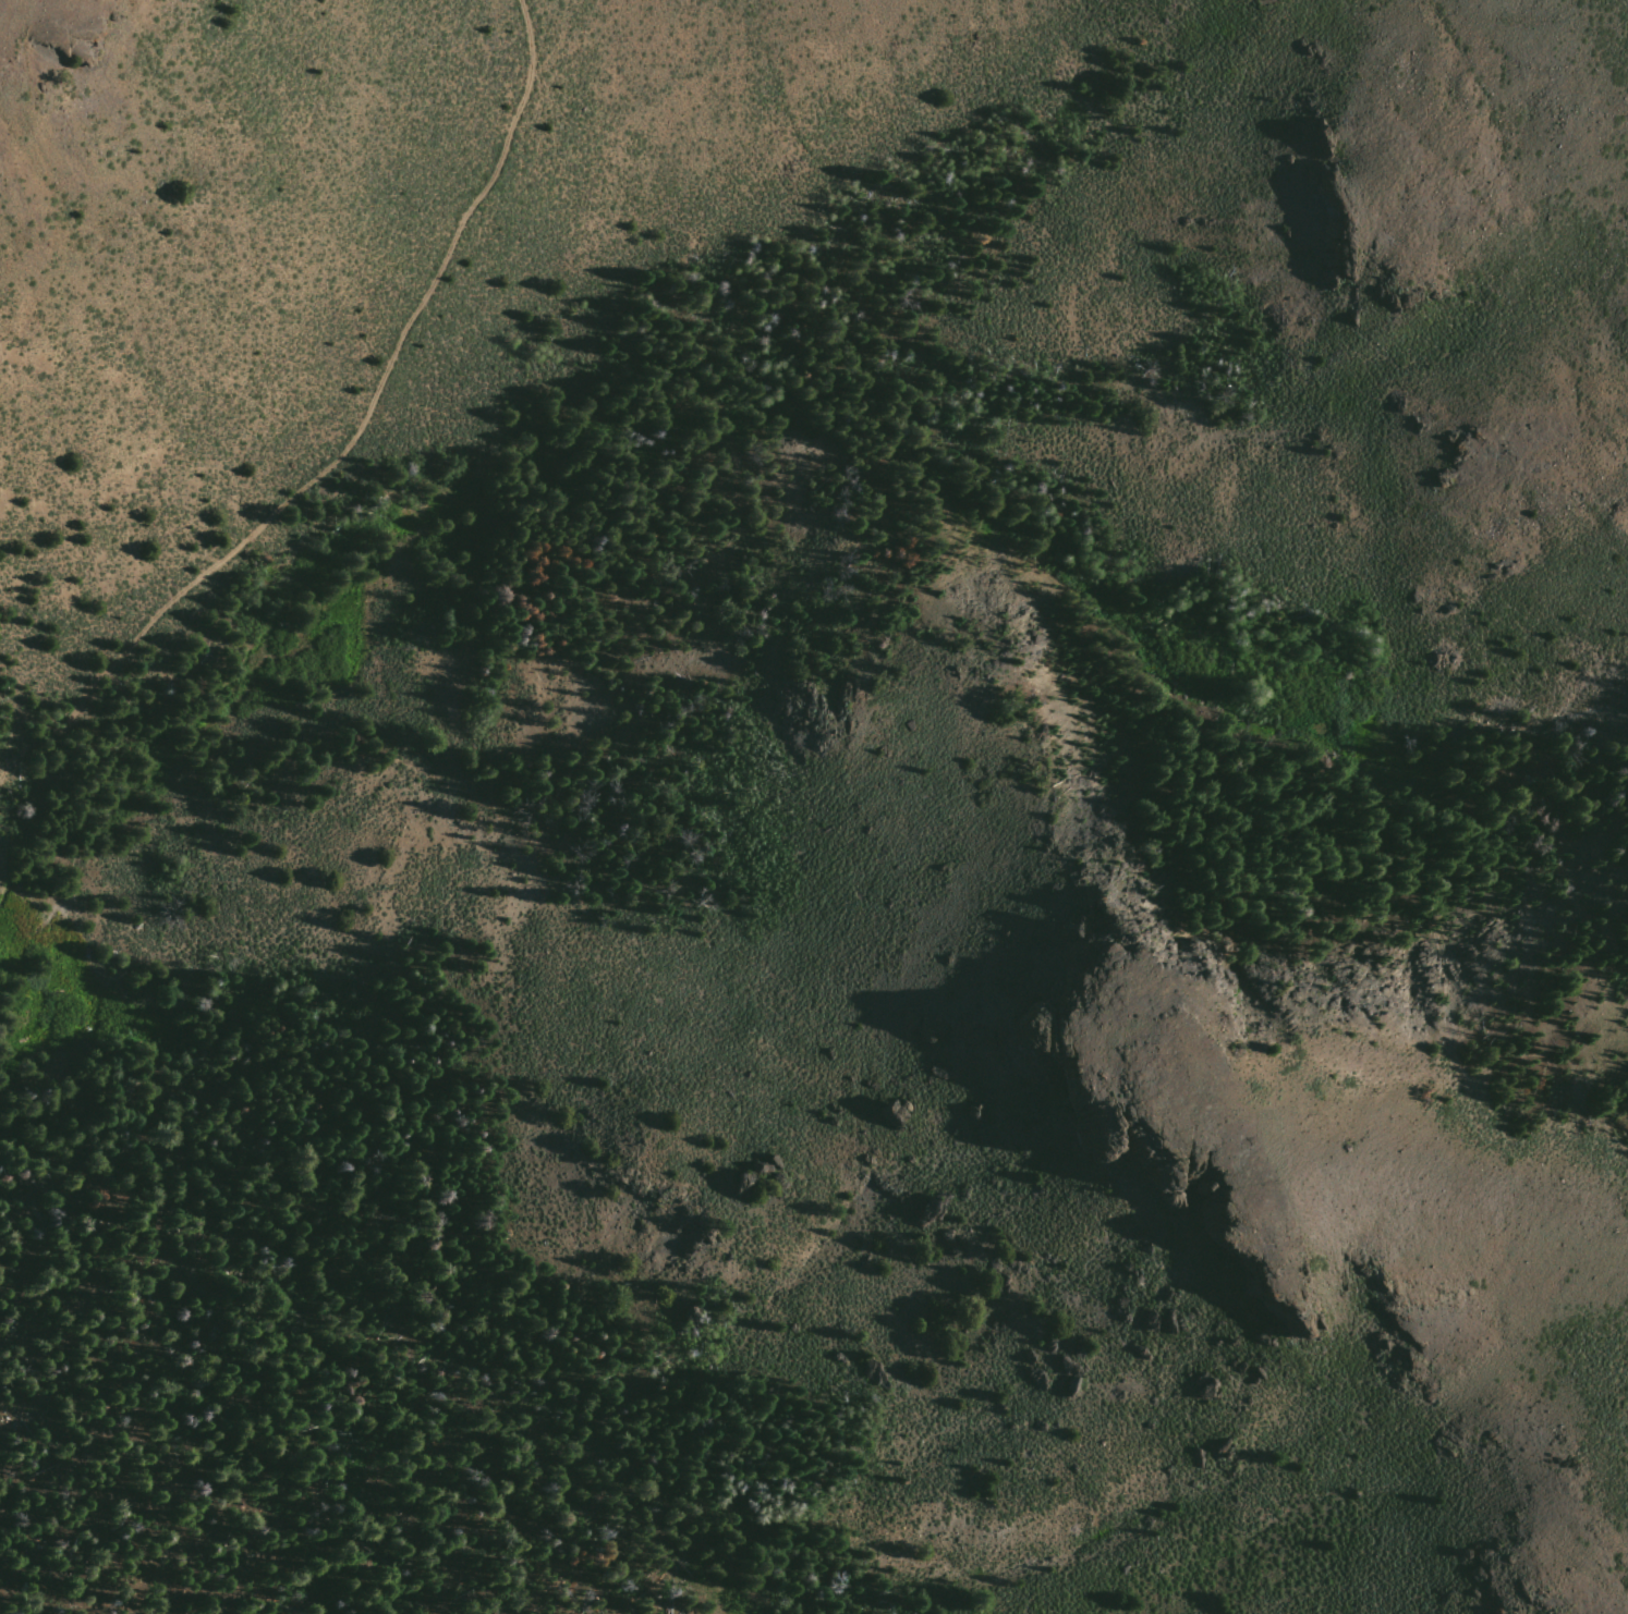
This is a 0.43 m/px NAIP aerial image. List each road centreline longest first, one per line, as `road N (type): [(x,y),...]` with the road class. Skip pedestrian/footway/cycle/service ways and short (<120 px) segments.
road 1 (track): [(528,0),(542,40),(542,93),(518,136),(505,192),(476,223),(372,444),(34,753),(8,800),(0,835)]

